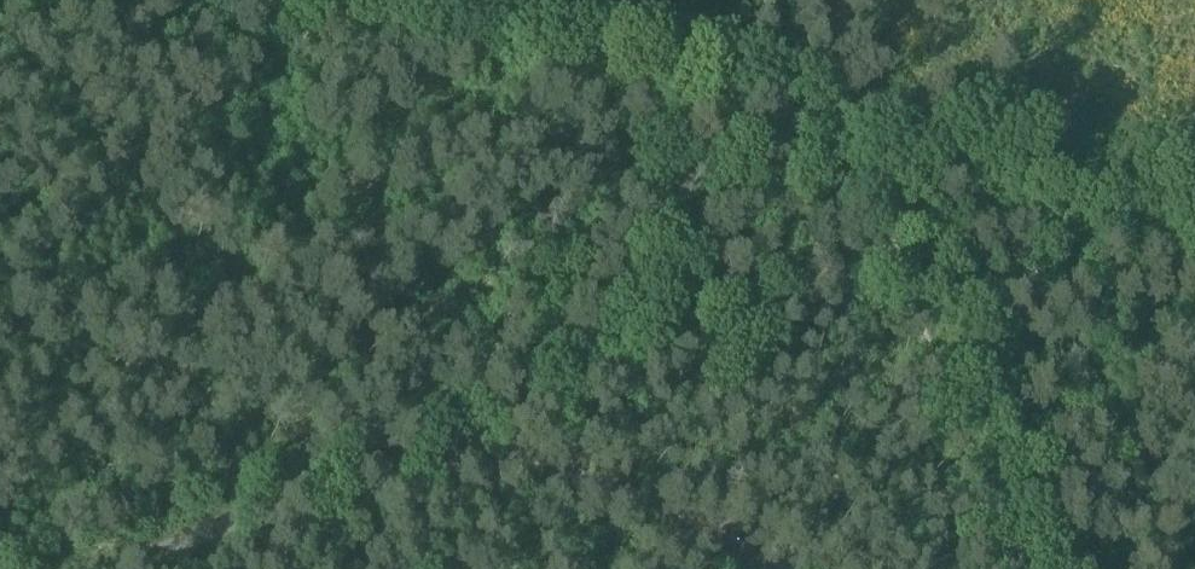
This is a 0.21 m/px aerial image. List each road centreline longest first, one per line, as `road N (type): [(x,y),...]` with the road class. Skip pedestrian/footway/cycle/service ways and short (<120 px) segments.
road 1 (track): [(1004,568),(884,278),(807,0)]
road 2 (track): [(834,113),(351,0)]
road 3 (track): [(431,435),(884,278)]
road 4 (unclassified): [(69,568),(431,435)]
road 5 (unclassified): [(750,568),(654,503),(566,467),(431,435)]

